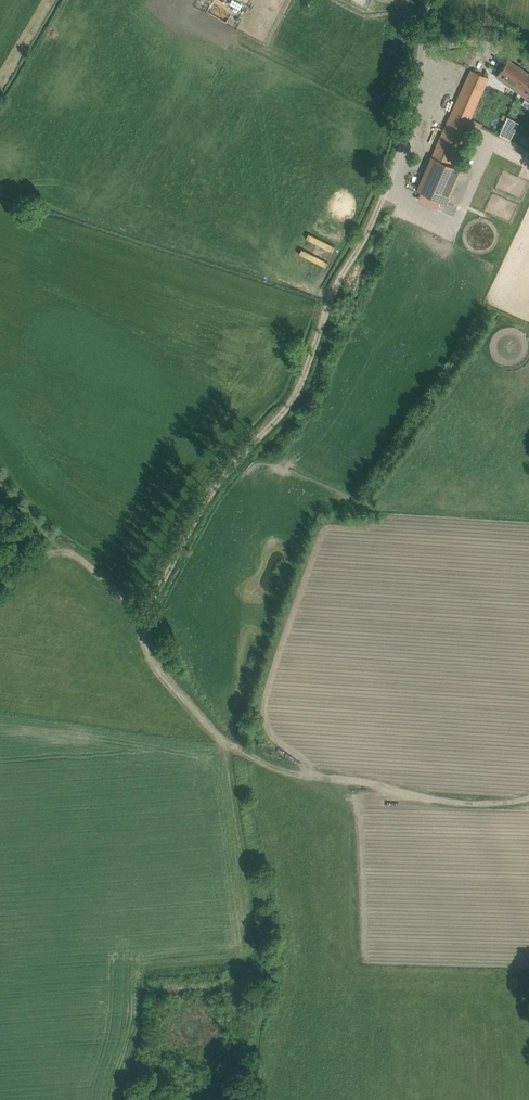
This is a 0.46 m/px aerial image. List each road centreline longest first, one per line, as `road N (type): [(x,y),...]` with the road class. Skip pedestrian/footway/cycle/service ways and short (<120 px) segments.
road 1 (track): [(142,608),(211,497),(294,402),(384,186)]
road 2 (track): [(253,1099),(285,962),(253,757)]
road 3 (unclassified): [(384,186),(406,123),(426,0)]

